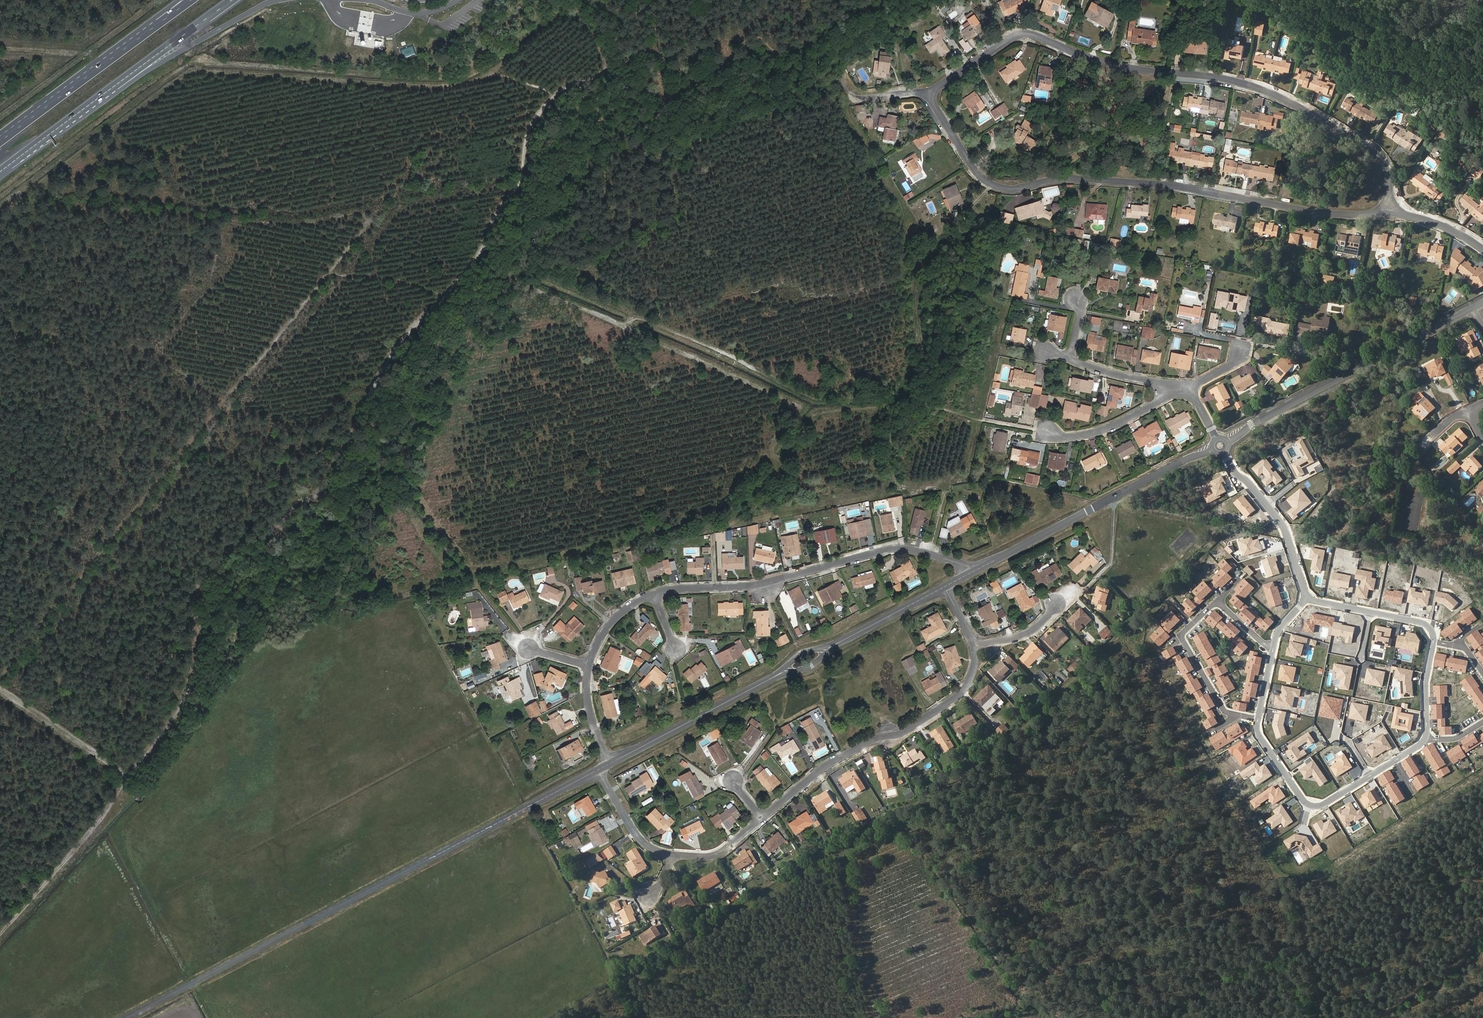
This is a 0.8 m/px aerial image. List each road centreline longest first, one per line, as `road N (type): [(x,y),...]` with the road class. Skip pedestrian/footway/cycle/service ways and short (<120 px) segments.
road 1 (track): [(887,0),(835,19),(814,46),(778,51),(752,37),(740,55),(676,97),(613,70),(551,99),(528,134),(520,182),(480,252),(397,346),(326,485),(288,526),(228,551),(204,580),(194,616),(195,669),(180,711),(99,825),(0,933)]
road 2 (track): [(1133,634),(1005,755),(561,1017)]
road 3 (track): [(583,0),(468,85),(189,75),(52,179),(21,188),(0,215)]
road 4 (track): [(480,252),(817,398),(908,386),(911,400),(1047,433)]
road 5 (track): [(480,252),(798,407),(770,457),(783,463),(819,413),(911,400)]
road 6 (residential): [(1390,212),(1390,176),(1372,150),(1274,95),(1230,80),(1118,66),(1022,33),(931,95)]
road 7 (tertiary): [(129,1017),(600,771)]
road 8 (residential): [(931,95),(978,174),(1002,188),(1075,178),(1153,183),(1316,211),(1390,212)]
road 9 (residential): [(978,571),(896,548),(749,587),(655,594)]
road 10 (motorway): [(19,159),(141,74),(274,0)]
road 11 (tertiary): [(1218,443),(1477,306)]
road 12 (residential): [(763,817),(832,763),(958,699),(975,667),(975,645)]
road 13 (tertiary): [(978,571),(1218,443)]
road 14 (motorway): [(19,159),(232,0)]
road 15 (motorway): [(192,0),(0,142)]
road 16 (motorway): [(177,0),(0,136)]
road 17 (track): [(1482,582),(1288,542)]
road 18 (tertiary): [(609,765),(782,673)]
road 19 (track): [(838,853),(877,1017)]
road 20 (track): [(0,46),(78,51),(130,14),(121,0)]
road 21 (track): [(0,688),(128,778)]
road 22 (residential): [(1047,433),(1080,435),(1127,421),(1189,388)]
road 23 (tertiary): [(835,646),(947,587)]
road 24 (residential): [(1070,359),(1189,388)]
road 25 (track): [(1324,1017),(1304,898)]

